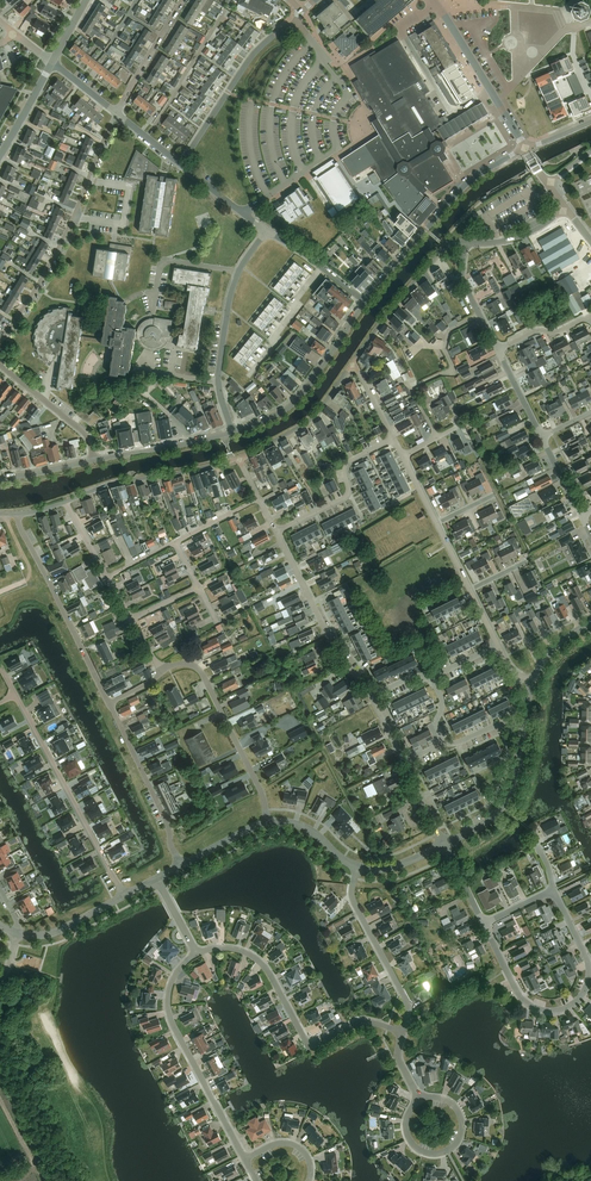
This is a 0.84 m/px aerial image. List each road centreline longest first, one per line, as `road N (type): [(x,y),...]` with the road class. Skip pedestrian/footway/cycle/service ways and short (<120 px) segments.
road 1 (residential): [(404,1031),(365,1020),(311,1045),(258,960),(234,949),(196,952)]
road 2 (residential): [(0,342),(55,254),(117,114)]
road 3 (residential): [(196,952),(170,984),(170,1017),(245,1158)]
road 4 (residential): [(16,695),(125,895)]
road 5 (residential): [(365,301),(467,182),(525,148)]
road 6 (residential): [(233,431),(219,376),(228,307),(238,272),(266,229)]
road 7 (residential): [(497,645),(403,455)]
road 8 (residential): [(109,703),(17,515)]
road 9 (residential): [(267,821),(261,790),(199,668),(182,663),(160,670)]
road 10 (residential): [(181,164),(250,58),(299,14)]
road 11 (residential): [(374,695),(330,636),(277,531)]
road 12 (residential): [(233,431),(291,405),(365,301)]
road 13 (residential): [(240,458),(114,483),(65,502)]
road 14 (residential): [(404,1031),(406,999),(356,905),(359,866)]
road 15 (residential): [(182,864),(109,703)]
road 16 (tertiary): [(525,148),(432,0)]
road 17 (residential): [(437,437),(413,387),(451,370),(451,332),(479,314)]
road 18 (residential): [(466,242),(439,251),(353,361)]
road 19 (residential): [(277,531),(344,498),(345,466),(393,437)]
road 20 (residential): [(419,1098),(408,1118),(409,1139),(443,1152),(462,1134),(461,1115),(430,1097)]
road 21 (residential): [(538,1008),(576,1001),(589,977),(551,893)]
road 22 (residential): [(353,361),(315,415),(240,458)]
road 23 (residential): [(444,843),(503,806),(524,726)]
road 24 (residential): [(94,459),(233,431)]
road 25 (residential): [(94,459),(84,433),(0,364)]
road 26 (residential): [(117,114),(183,0)]
road 27 (residential): [(365,301),(266,229)]

